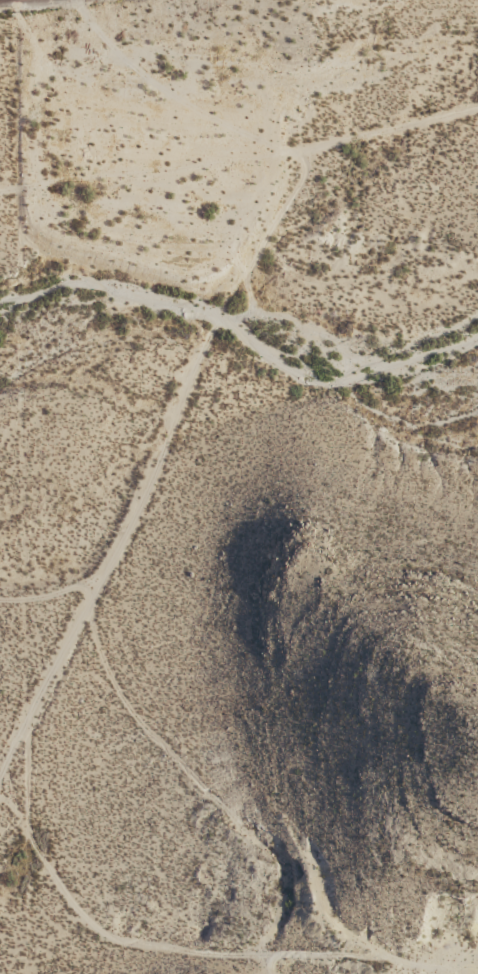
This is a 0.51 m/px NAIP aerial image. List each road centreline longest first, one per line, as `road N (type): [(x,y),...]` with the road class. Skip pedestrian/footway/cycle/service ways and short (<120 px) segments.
road 1 (track): [(0,653),(63,611),(307,151),(240,135),(179,103),(115,57),(78,0)]
road 2 (track): [(425,973),(359,956),(63,611)]
road 3 (track): [(0,191),(307,151)]
road 4 (track): [(0,782),(63,611)]
road 5 (residential): [(307,151),(477,111)]

